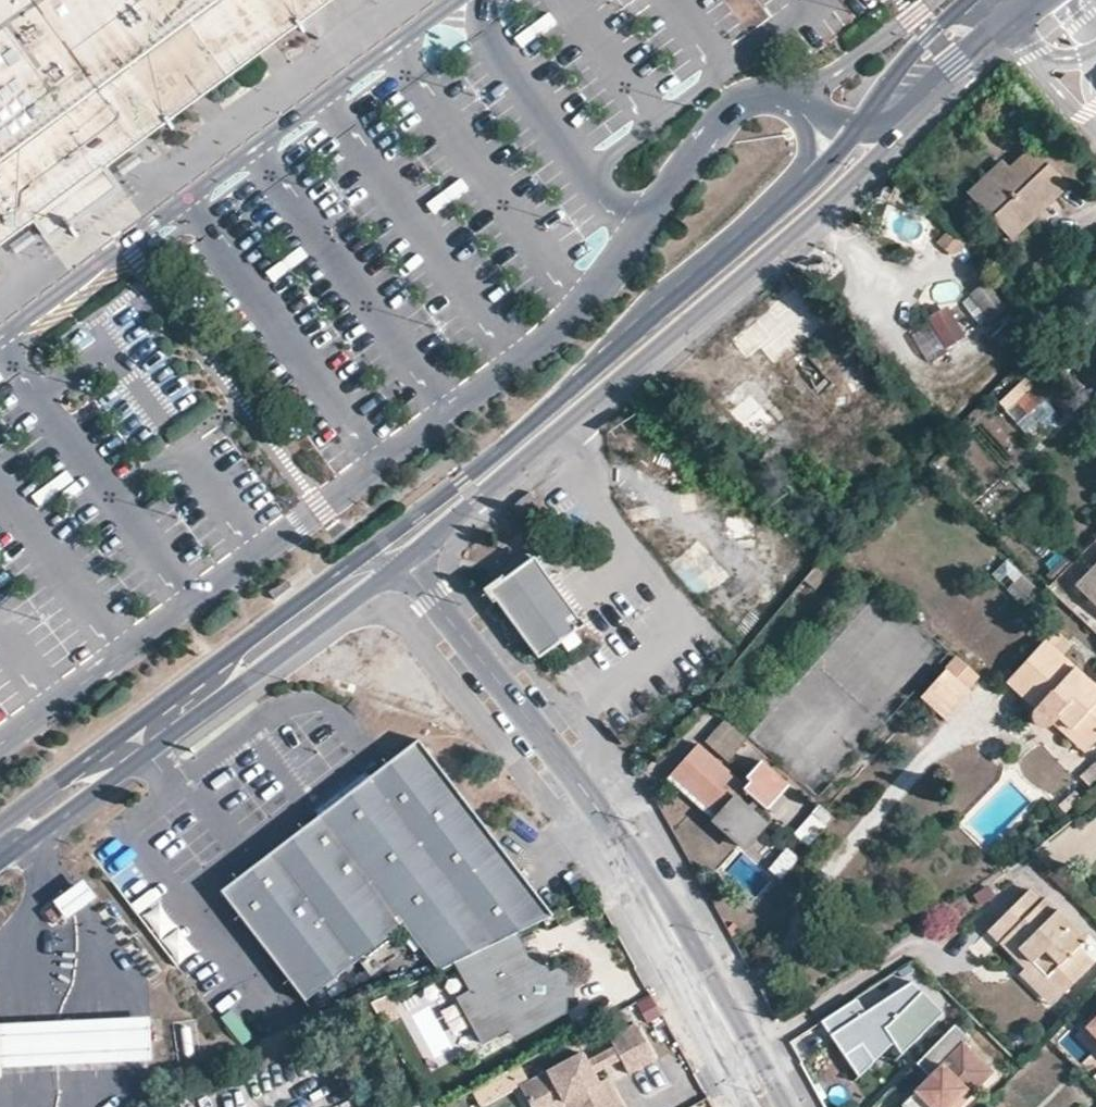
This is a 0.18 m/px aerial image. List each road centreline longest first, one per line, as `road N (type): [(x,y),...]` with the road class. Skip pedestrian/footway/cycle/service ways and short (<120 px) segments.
road 1 (secondary): [(961,7),(790,197),(461,483),(240,645),(209,690)]
road 2 (secondary): [(403,562),(718,310),(1017,24)]
road 3 (residential): [(743,1059),(598,809),(403,562)]
road 4 (secondary): [(209,690),(248,680),(296,649),(403,562)]
road 5 (residential): [(1017,24),(1079,116),(1095,119)]
road 6 (secondary): [(112,760),(72,771),(25,803),(21,831)]
road 7 (secondary): [(21,831),(49,830),(95,797),(112,760)]
road 8 (secondary): [(112,760),(209,690)]

